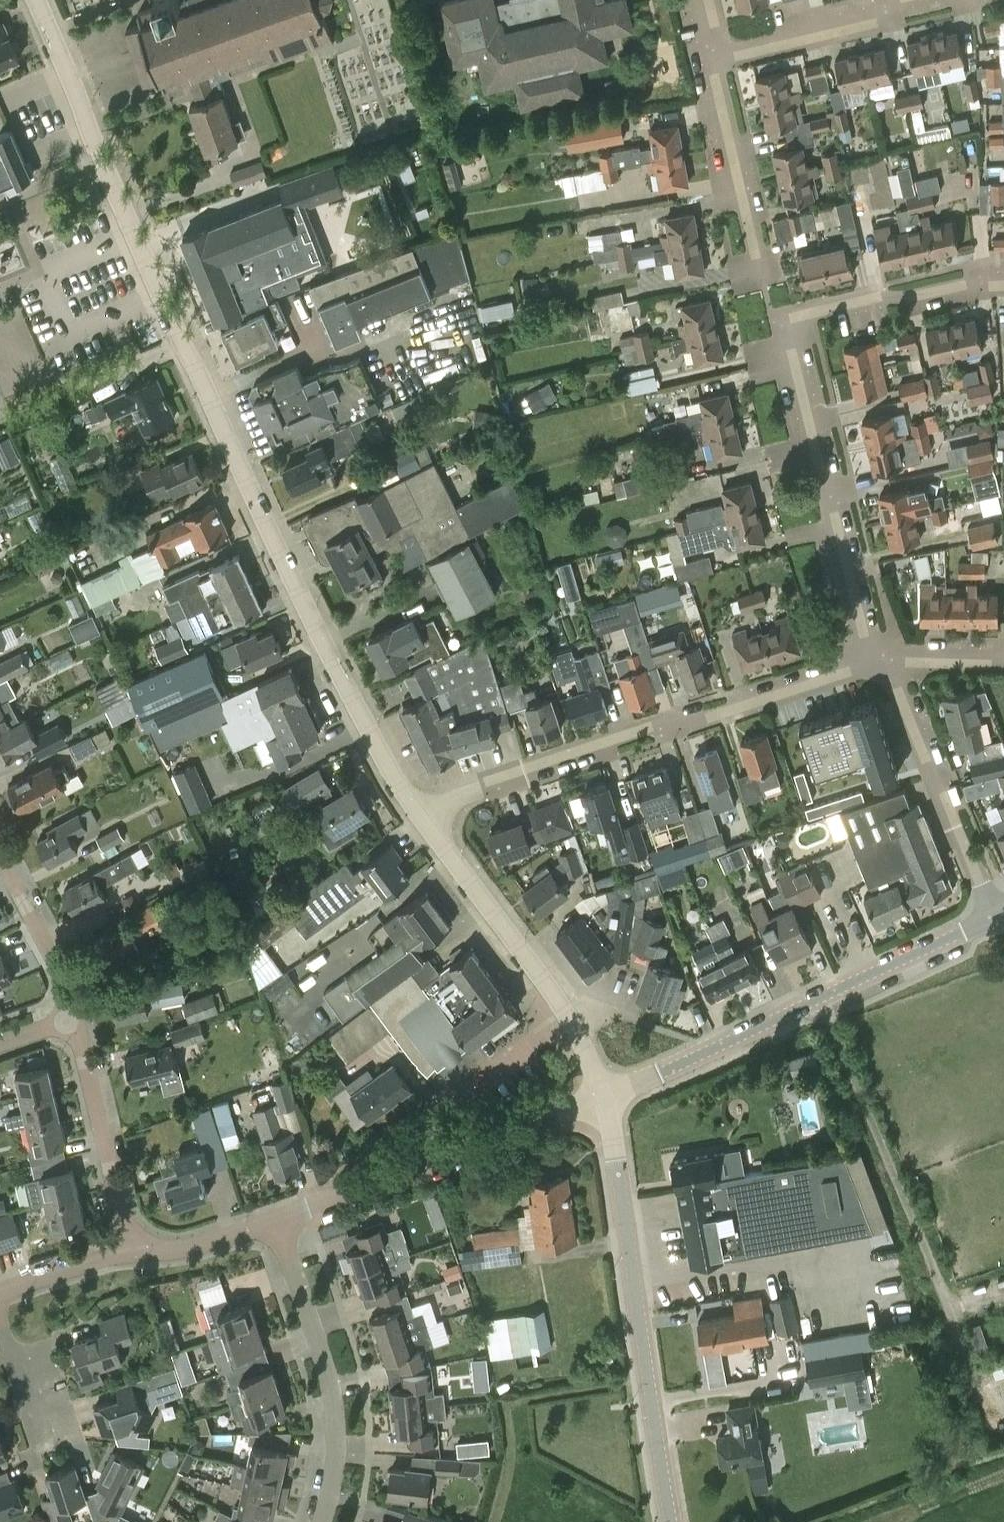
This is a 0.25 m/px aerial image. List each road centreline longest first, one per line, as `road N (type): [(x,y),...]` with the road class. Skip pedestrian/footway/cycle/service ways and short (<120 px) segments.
road 1 (tertiary): [(416,810),(240,466),(35,0)]
road 2 (residential): [(870,664),(780,323),(879,296),(1003,285)]
road 3 (residential): [(416,810),(649,724),(705,718),(870,664)]
road 4 (tertiary): [(671,1521),(605,1096)]
road 5 (unclassified): [(605,1096),(995,919)]
road 6 (residential): [(274,1222),(605,1096)]
road 7 (tertiary): [(605,1096),(569,1015),(416,810)]
road 8 (residential): [(322,1521),(335,1444),(332,1384),(274,1222)]
road 9 (residential): [(995,919),(888,659)]
road 10 (residential): [(135,1251),(73,1013)]
road 11 (residential): [(762,281),(715,75),(721,61)]
road 12 (residential): [(721,61),(876,22),(901,0)]
road 13 (residential): [(73,1013),(0,844)]
road 14 (residential): [(135,1251),(176,1252),(274,1222)]
road 15 (residential): [(0,1291),(135,1251)]

